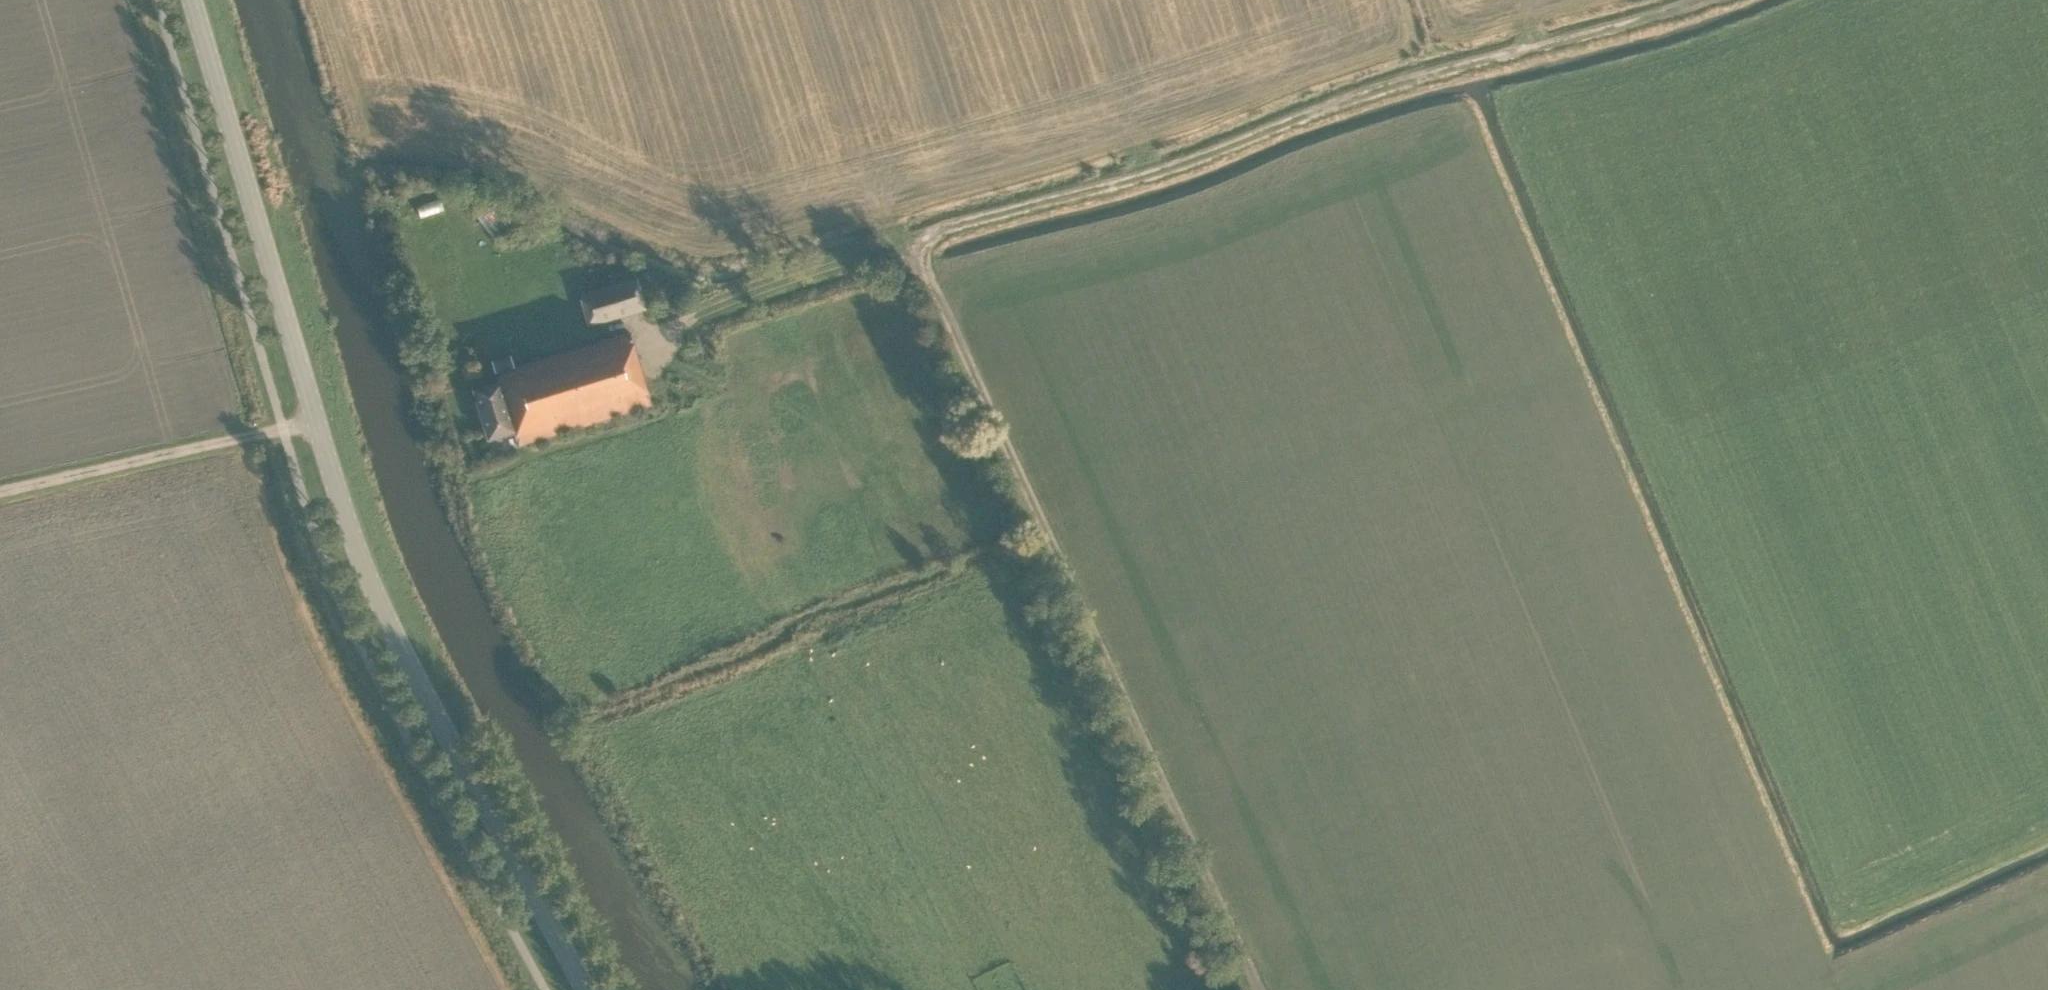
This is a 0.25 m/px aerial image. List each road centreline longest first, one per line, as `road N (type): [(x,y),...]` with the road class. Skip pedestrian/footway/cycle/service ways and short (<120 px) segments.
road 1 (secondary): [(585,989),(354,539),(192,0)]
road 2 (track): [(1253,989),(939,305),(914,272),(890,260),(704,318)]
road 3 (track): [(914,272),(923,248),(941,234),(1186,170),(1314,117),(1729,0)]

